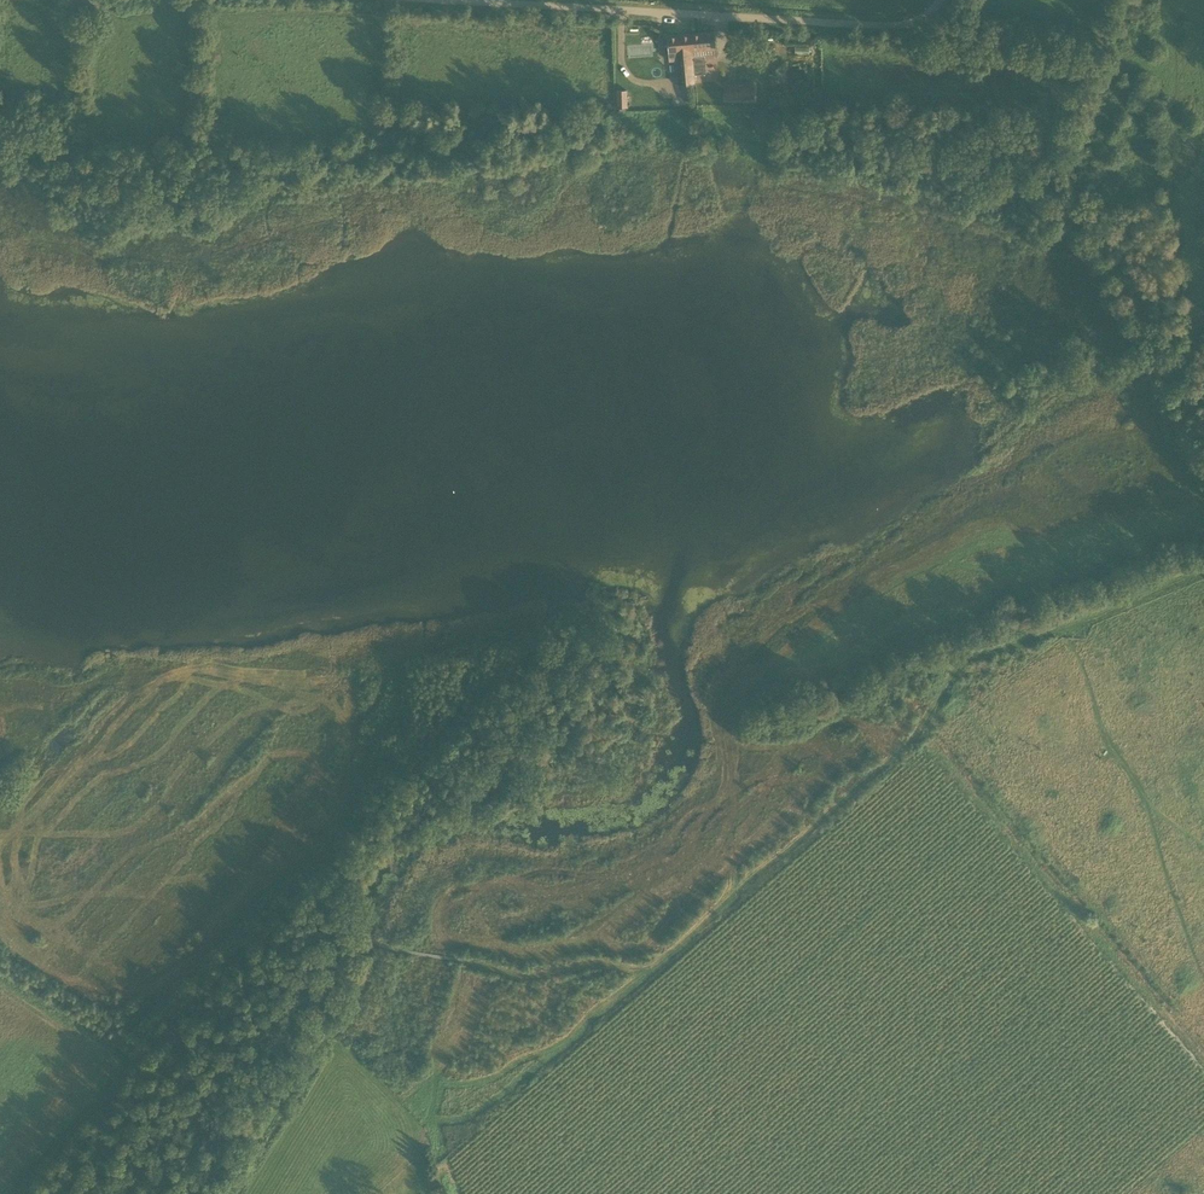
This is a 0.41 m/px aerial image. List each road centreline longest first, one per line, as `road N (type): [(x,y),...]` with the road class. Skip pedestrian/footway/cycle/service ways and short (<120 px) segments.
road 1 (unclassified): [(497,0),(887,23),(917,18),(927,0)]

